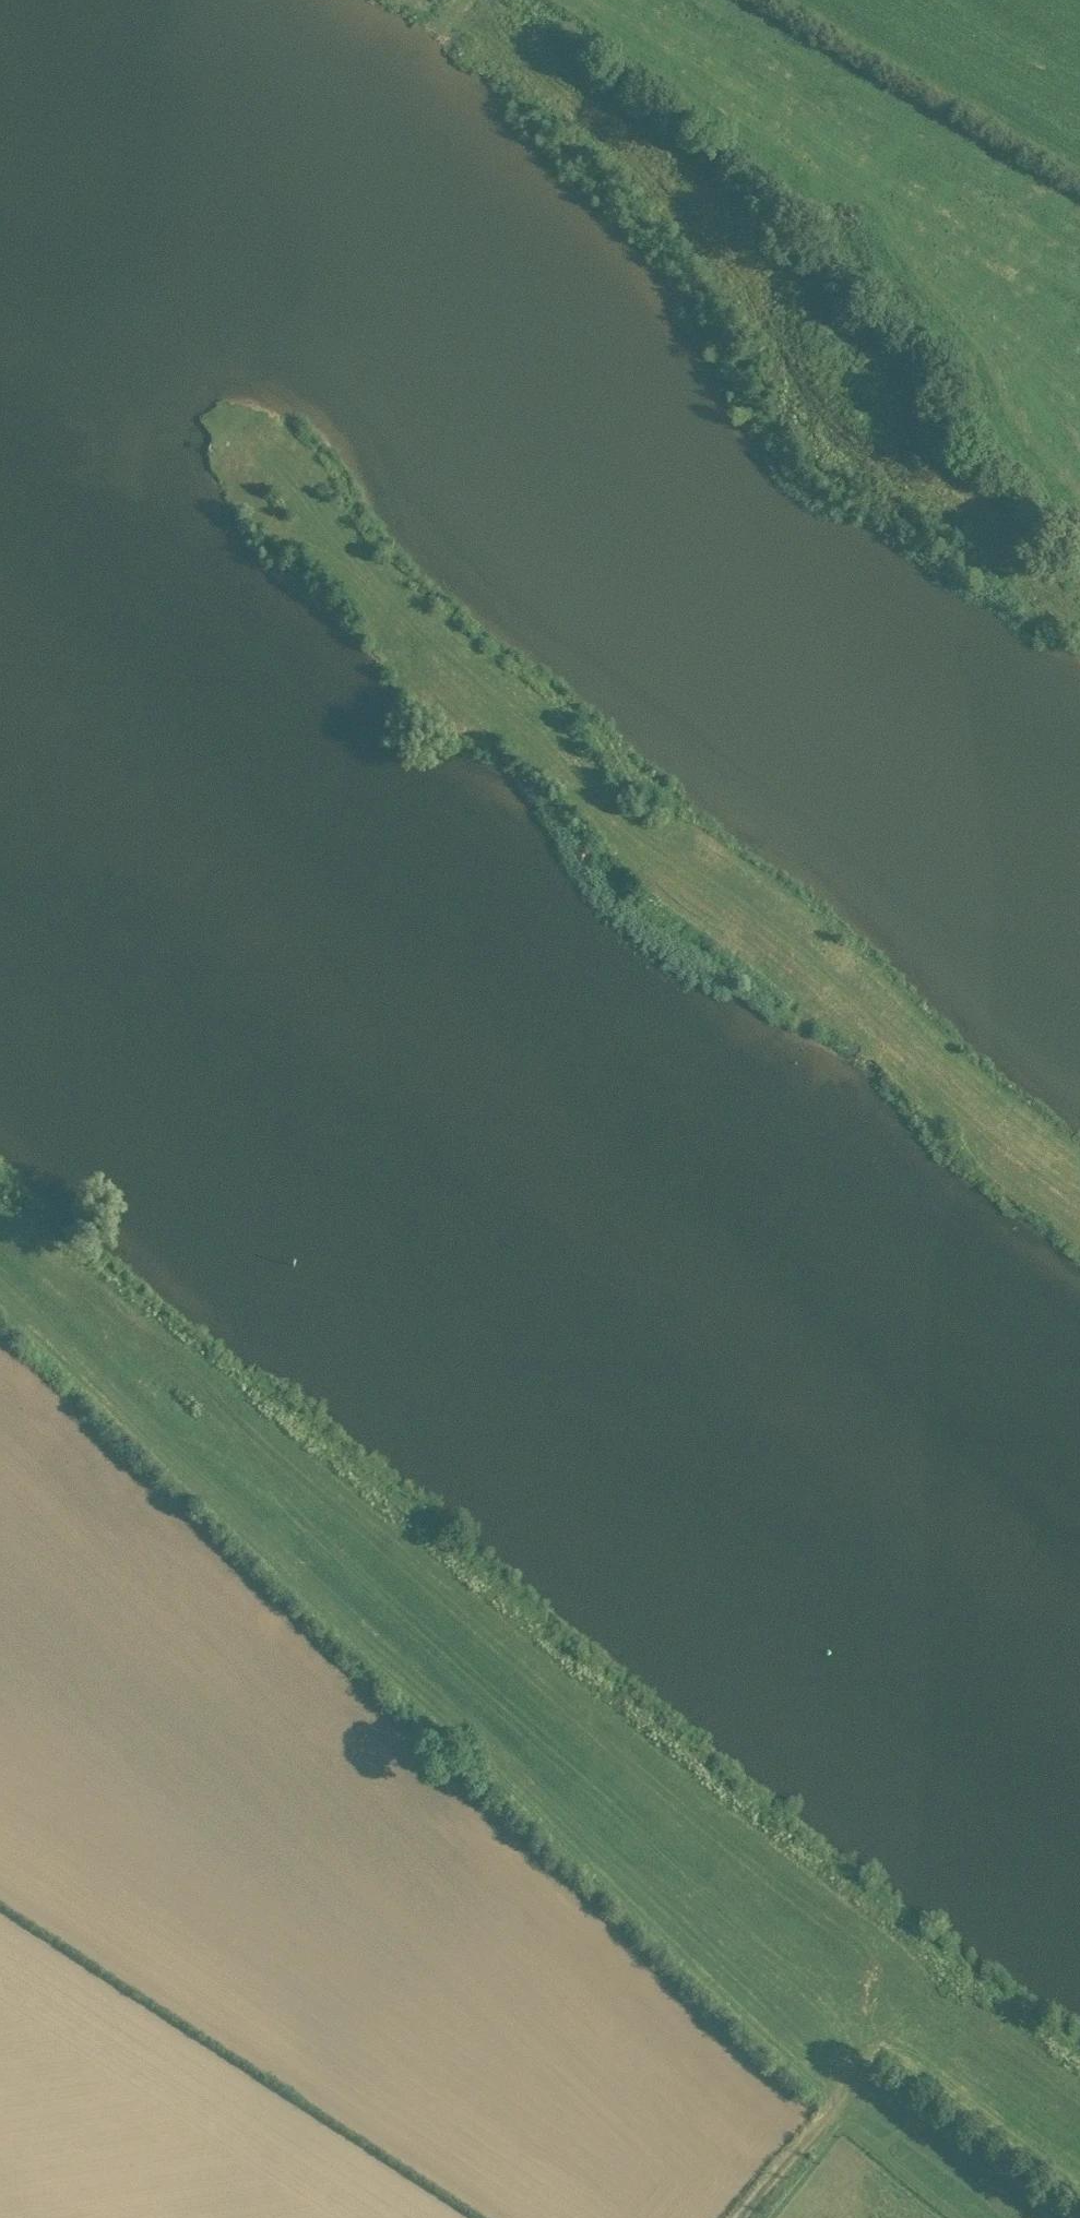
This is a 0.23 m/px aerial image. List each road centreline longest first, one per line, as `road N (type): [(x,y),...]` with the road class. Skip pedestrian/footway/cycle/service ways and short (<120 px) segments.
road 1 (track): [(825,2117),(741,2217)]

